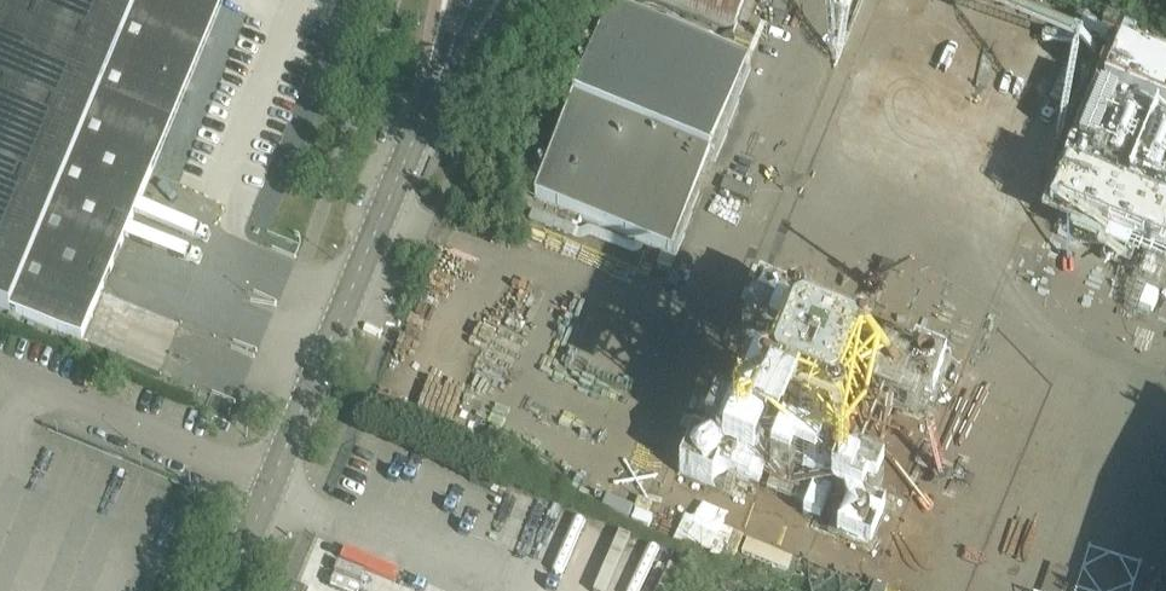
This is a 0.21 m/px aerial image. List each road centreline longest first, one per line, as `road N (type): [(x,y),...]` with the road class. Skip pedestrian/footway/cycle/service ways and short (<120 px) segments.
road 1 (unclassified): [(275,480),(464,17)]
road 2 (unclassified): [(275,480),(0,367)]

